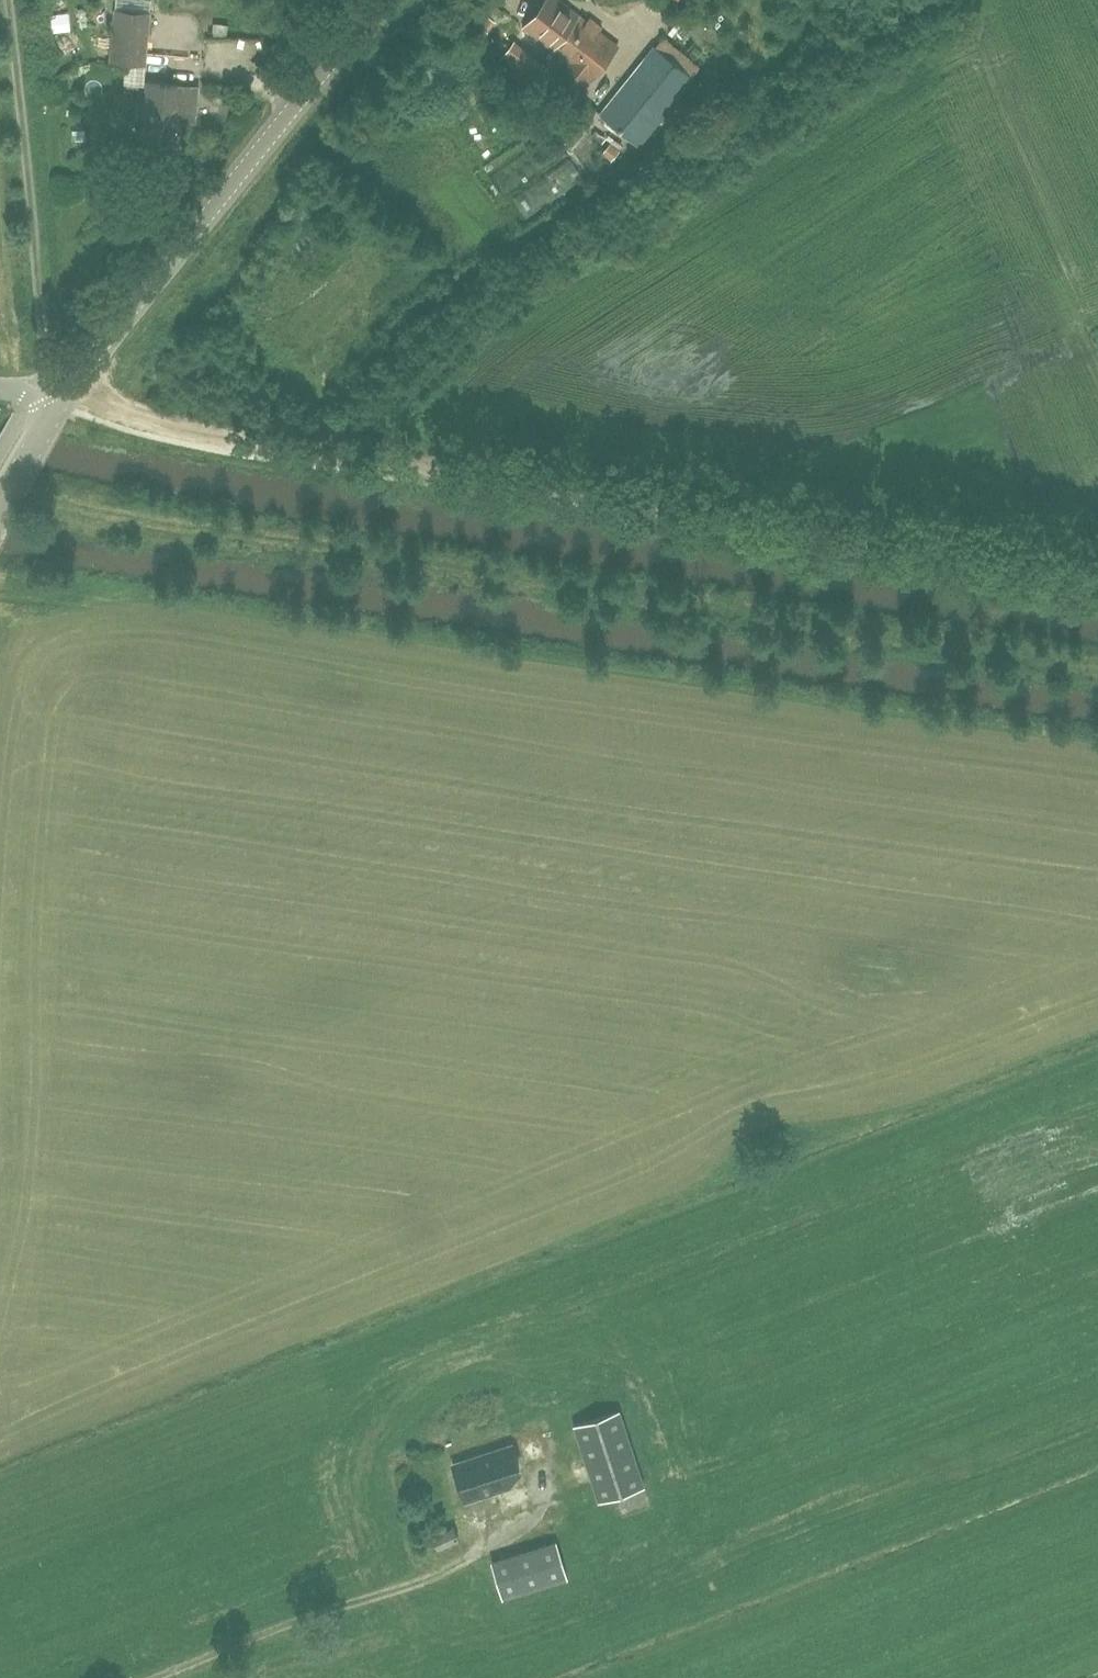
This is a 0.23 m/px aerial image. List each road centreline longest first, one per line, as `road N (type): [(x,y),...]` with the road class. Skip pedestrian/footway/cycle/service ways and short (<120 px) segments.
road 1 (track): [(1097,572),(310,453),(175,427),(67,393)]
road 2 (tertiary): [(67,393),(381,0)]
road 3 (track): [(50,391),(8,0)]
road 4 (tertiary): [(0,505),(67,393)]

